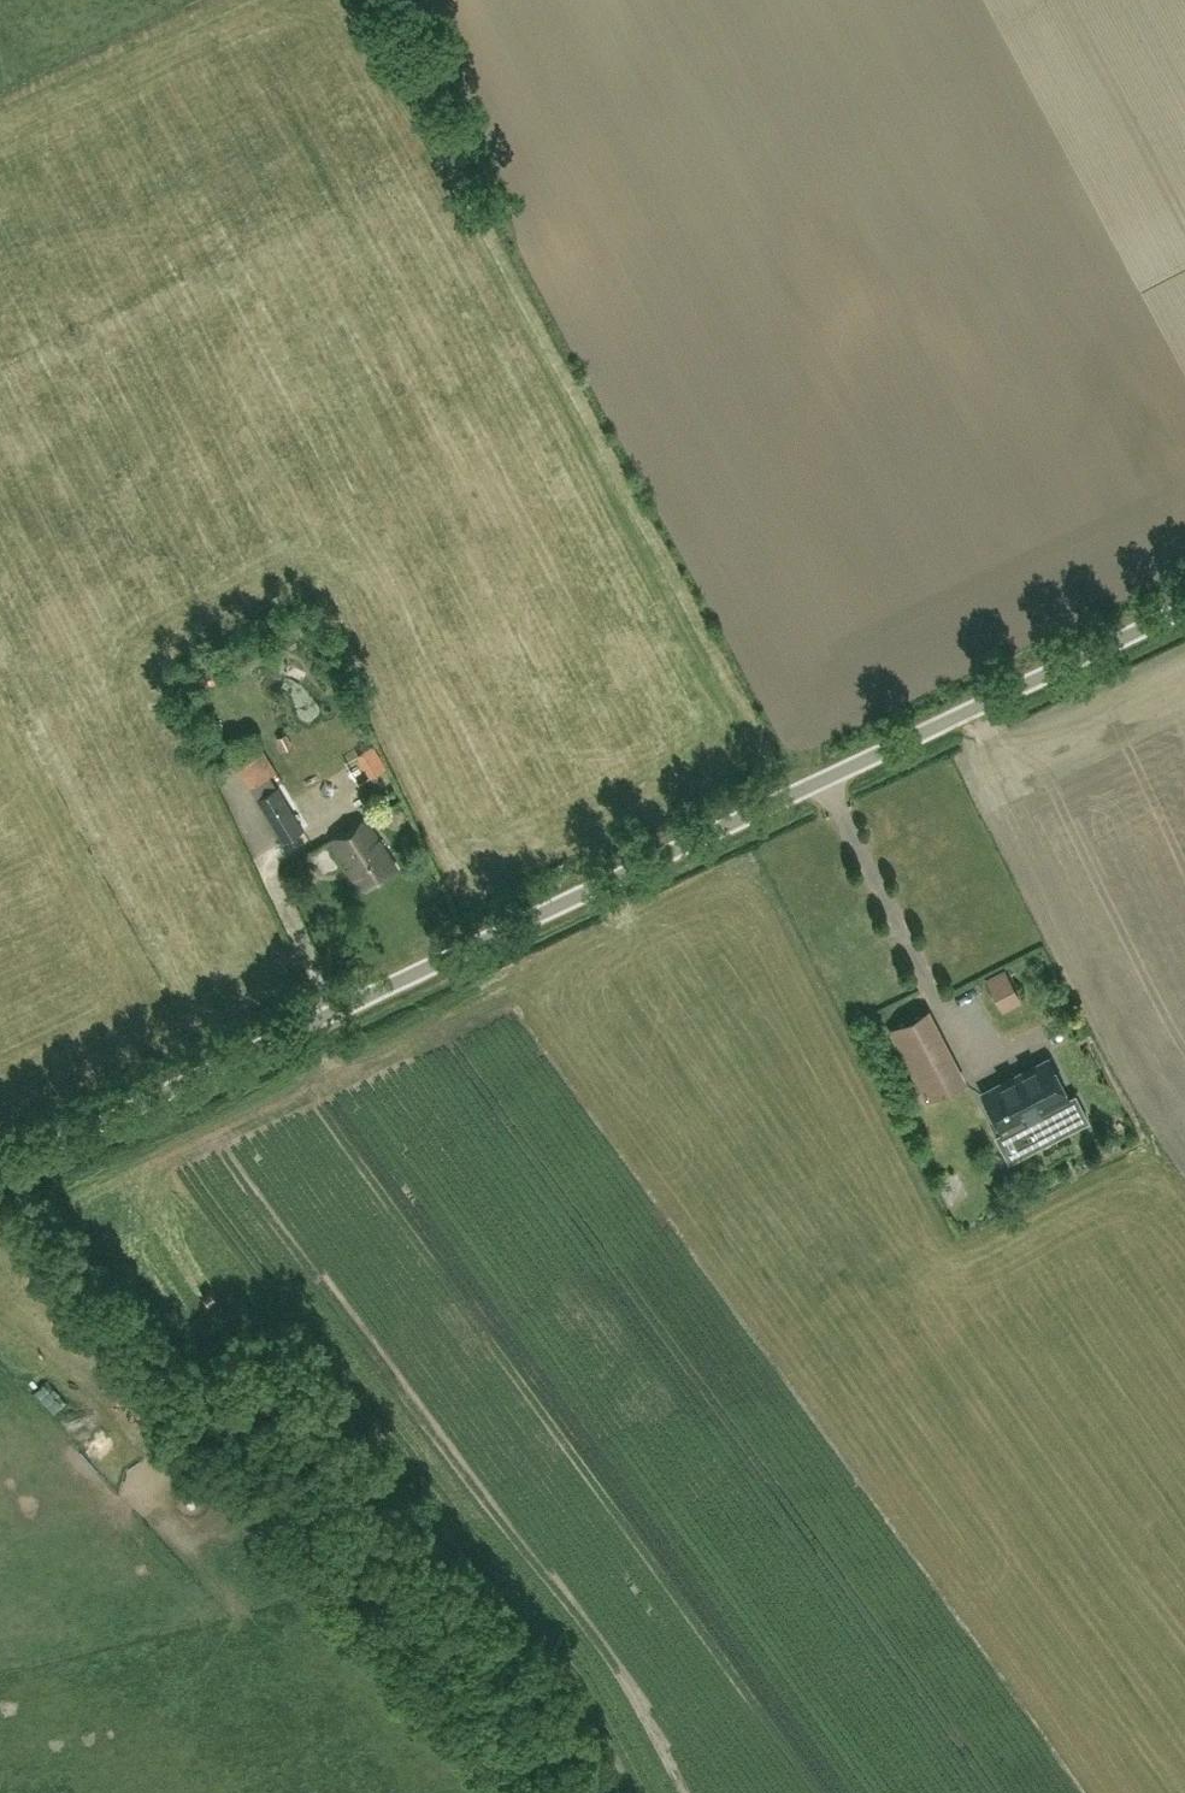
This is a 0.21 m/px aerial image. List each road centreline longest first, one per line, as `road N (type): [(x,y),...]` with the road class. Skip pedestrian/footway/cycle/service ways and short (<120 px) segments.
road 1 (unclassified): [(0,1169),(1184,607)]

